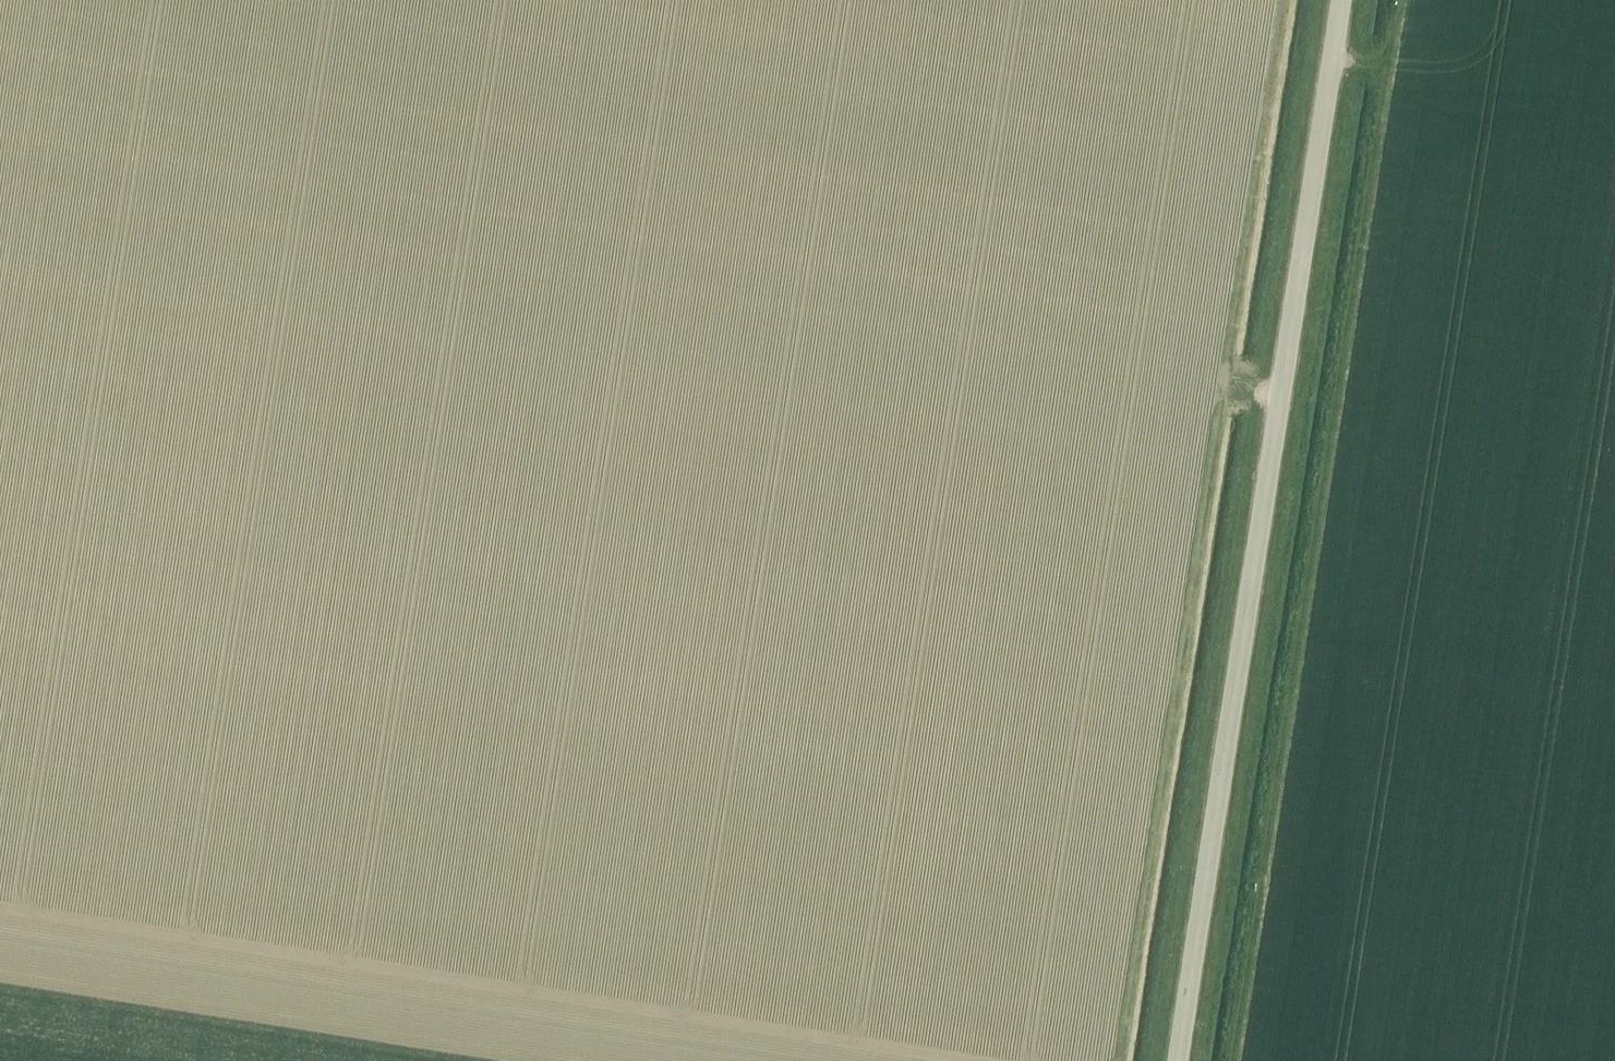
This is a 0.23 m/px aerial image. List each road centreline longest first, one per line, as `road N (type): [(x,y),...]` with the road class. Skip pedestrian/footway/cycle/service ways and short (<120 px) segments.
road 1 (unclassified): [(1187,1060),(1346,0)]

